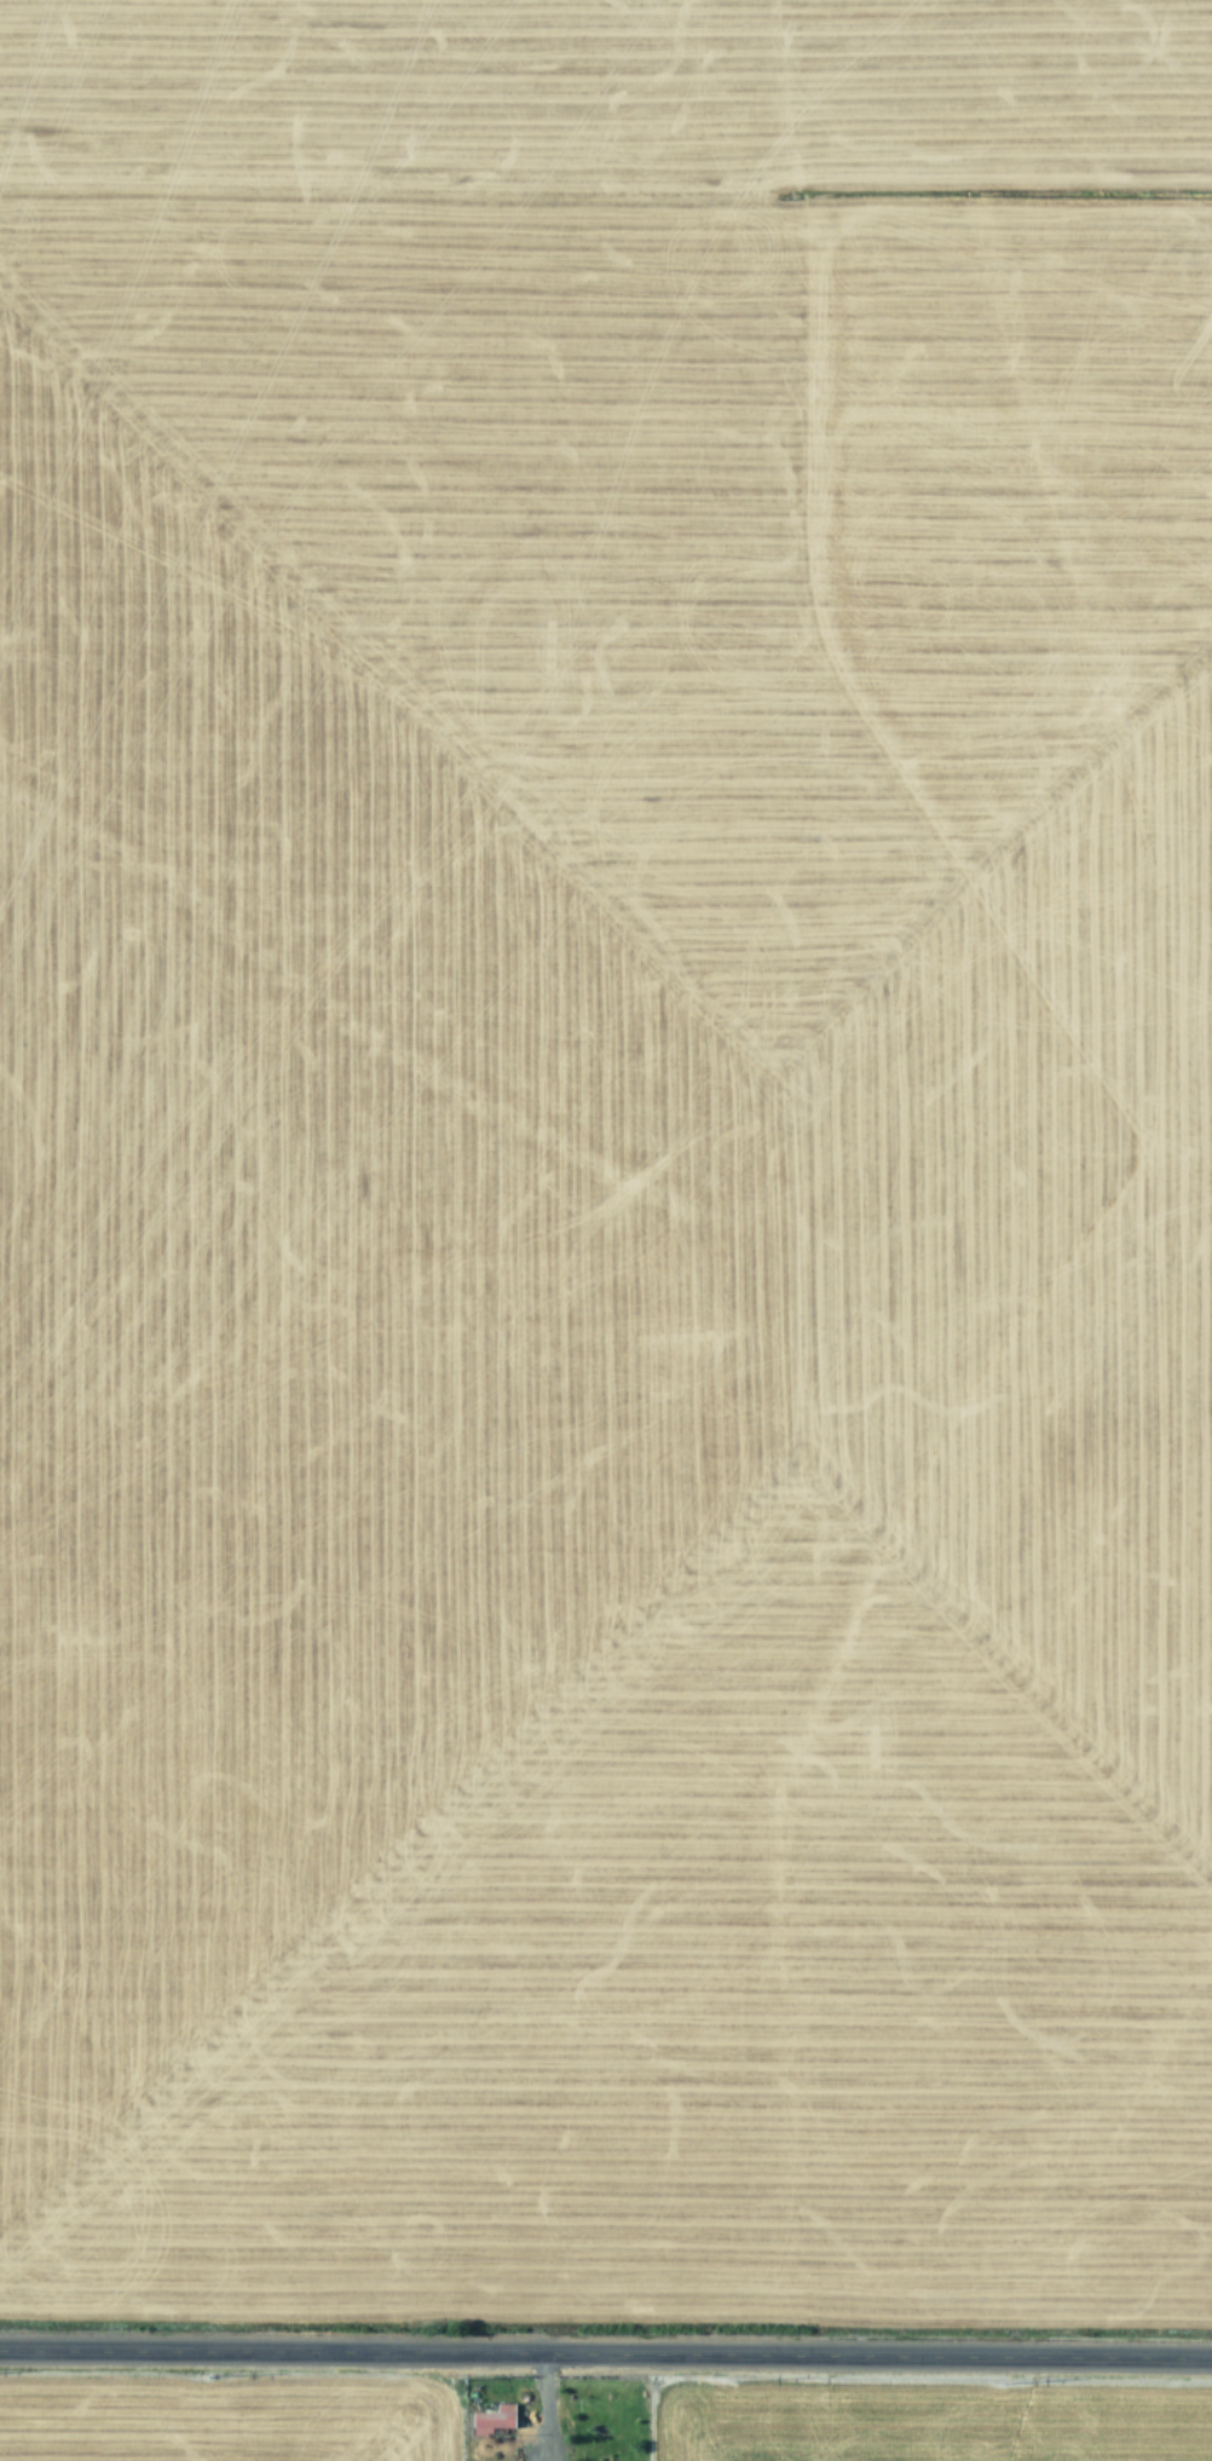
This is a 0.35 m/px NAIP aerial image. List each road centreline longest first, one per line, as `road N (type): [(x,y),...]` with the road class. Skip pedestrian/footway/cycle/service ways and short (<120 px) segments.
road 1 (tertiary): [(1211,2359),(0,2352)]

